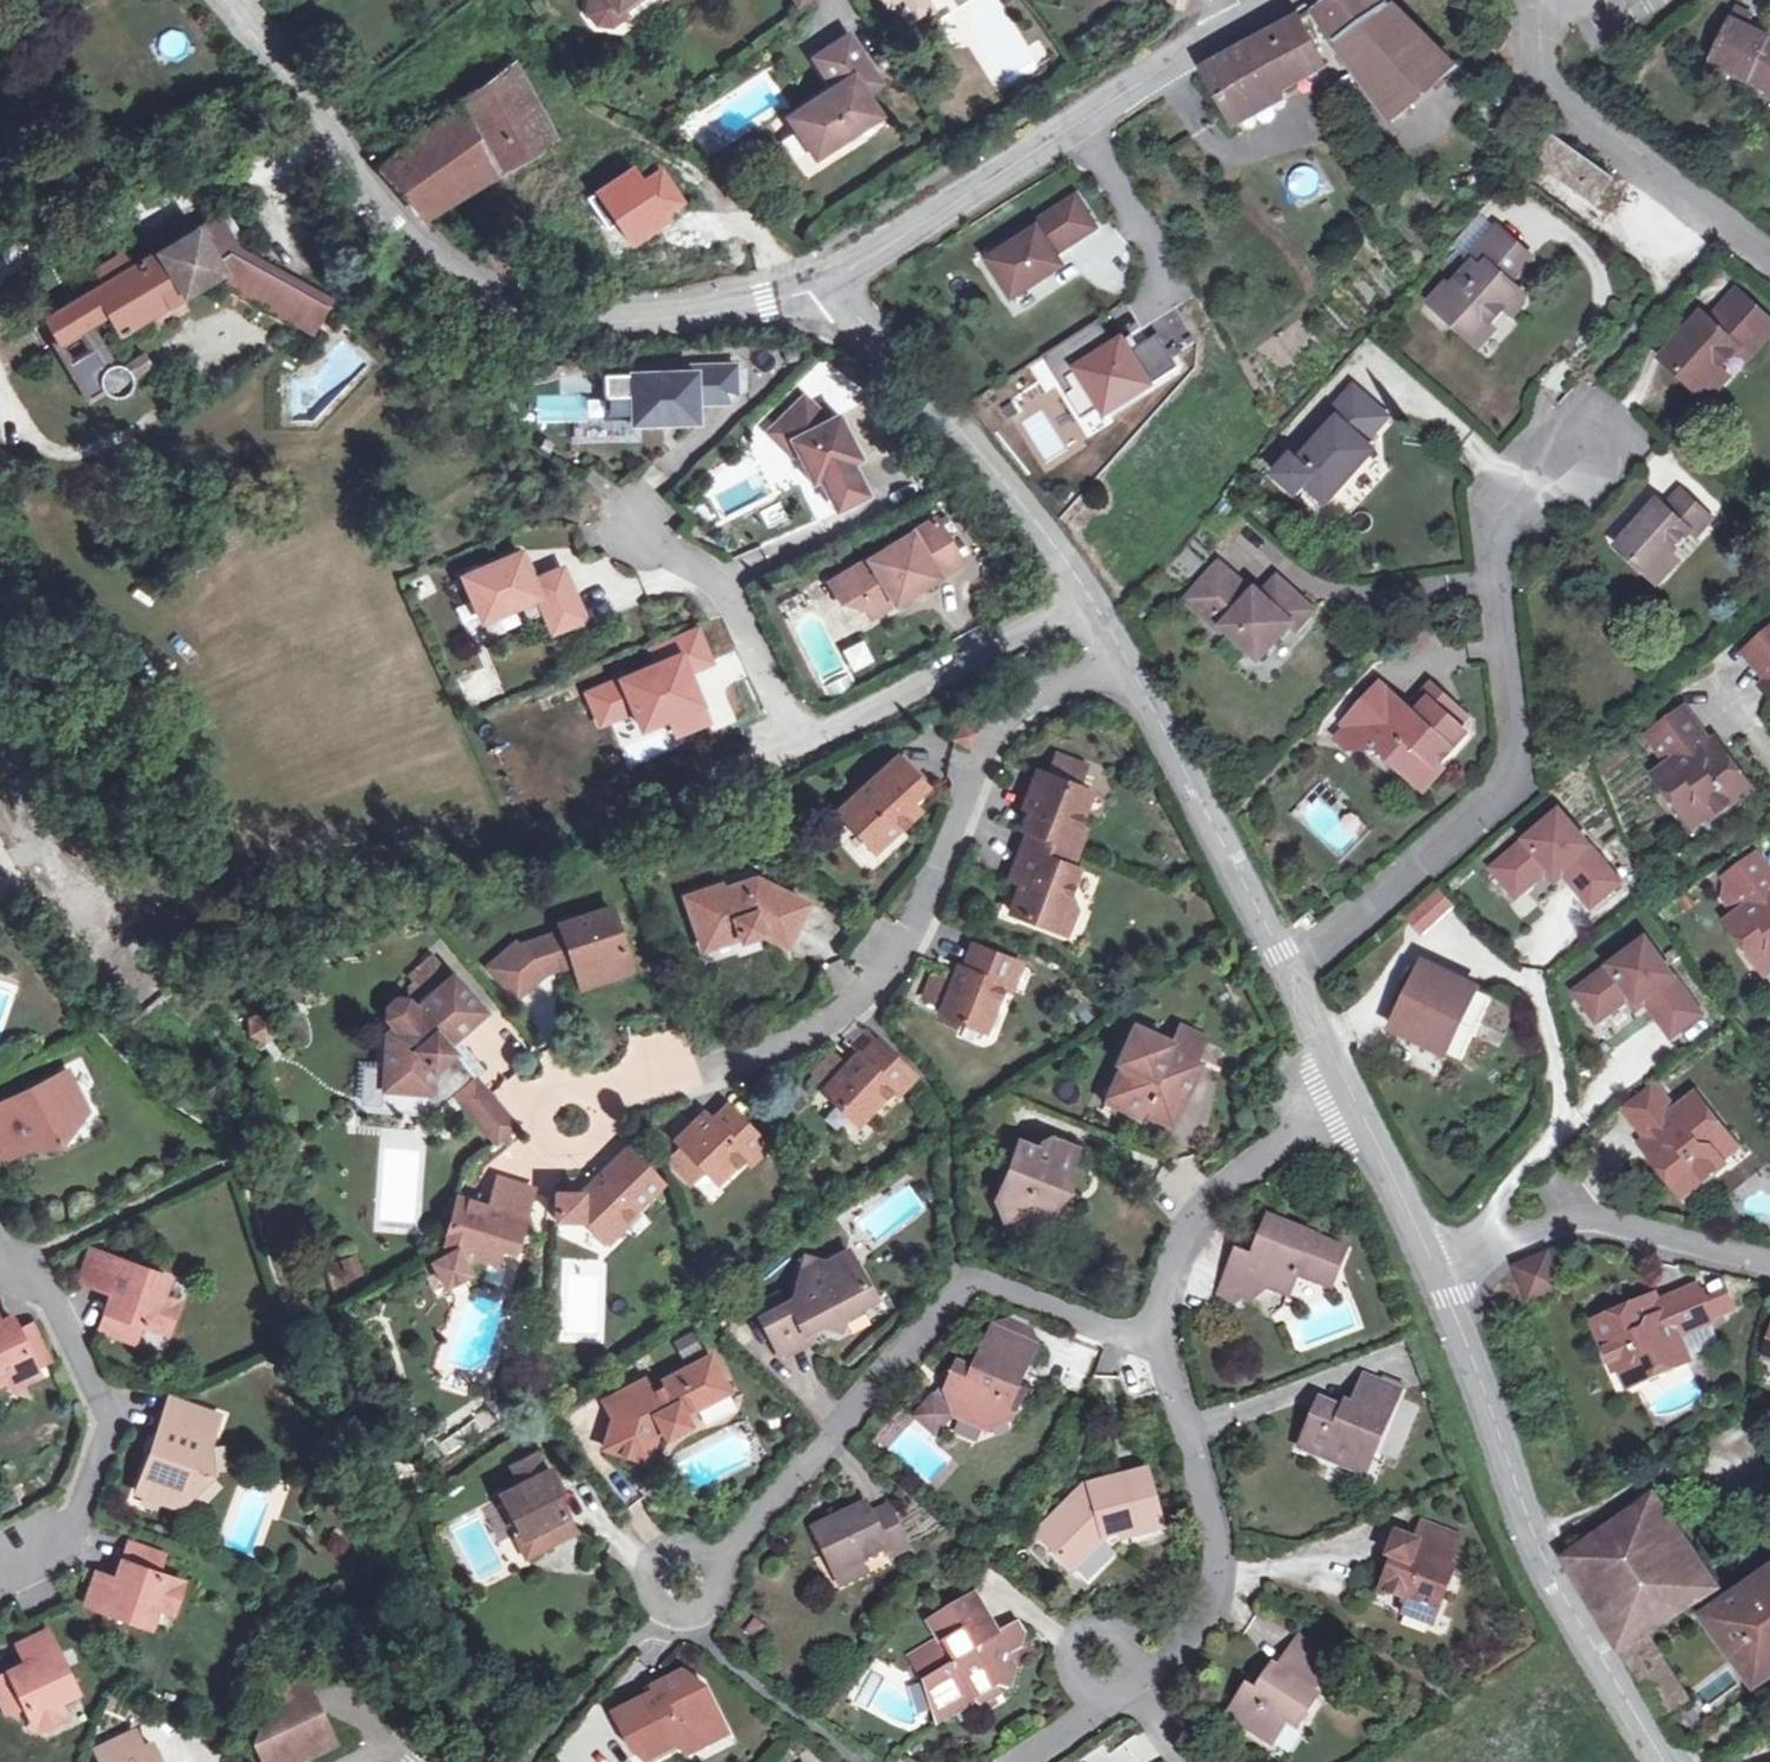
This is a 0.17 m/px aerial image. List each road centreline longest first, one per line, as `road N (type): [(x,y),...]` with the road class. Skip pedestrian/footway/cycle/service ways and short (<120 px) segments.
road 1 (residential): [(1135,652),(1018,701),(889,973),(580,1126)]
road 2 (residential): [(835,280),(701,317),(561,321),(459,283),(377,220),(315,116),(224,0)]
road 3 (residential): [(1284,969),(1523,775),(1502,551),(1570,471)]
road 4 (residential): [(1152,1341),(973,1284),(678,1586)]
road 5 (residential): [(647,544),(714,574),(797,740),(1095,599)]
road 6 (residential): [(1425,1277),(1531,1563),(1653,1761)]
road 7 (residential): [(1152,1341),(1214,1551),(1197,1637),(1030,1761)]
road 8 (residential): [(1262,16),(835,280)]
road 9 (residential): [(835,280),(1095,599)]
road 10 (residential): [(0,1586),(85,1511),(103,1455),(89,1387),(17,1261)]
road 11 (residential): [(1135,652),(1284,969)]
road 12 (residential): [(1541,19),(1550,90),(1769,251)]
road 13 (residential): [(1352,1119),(1201,1211),(1152,1341)]
road 14 (residential): [(1485,1239),(1584,1222),(1769,1259)]
road 15 (track): [(17,1261),(232,1159)]
road 16 (residential): [(1352,1119),(1425,1277)]
road 17 (residential): [(1284,969),(1352,1119)]
road 18 (residential): [(1485,1239),(1564,1116)]

